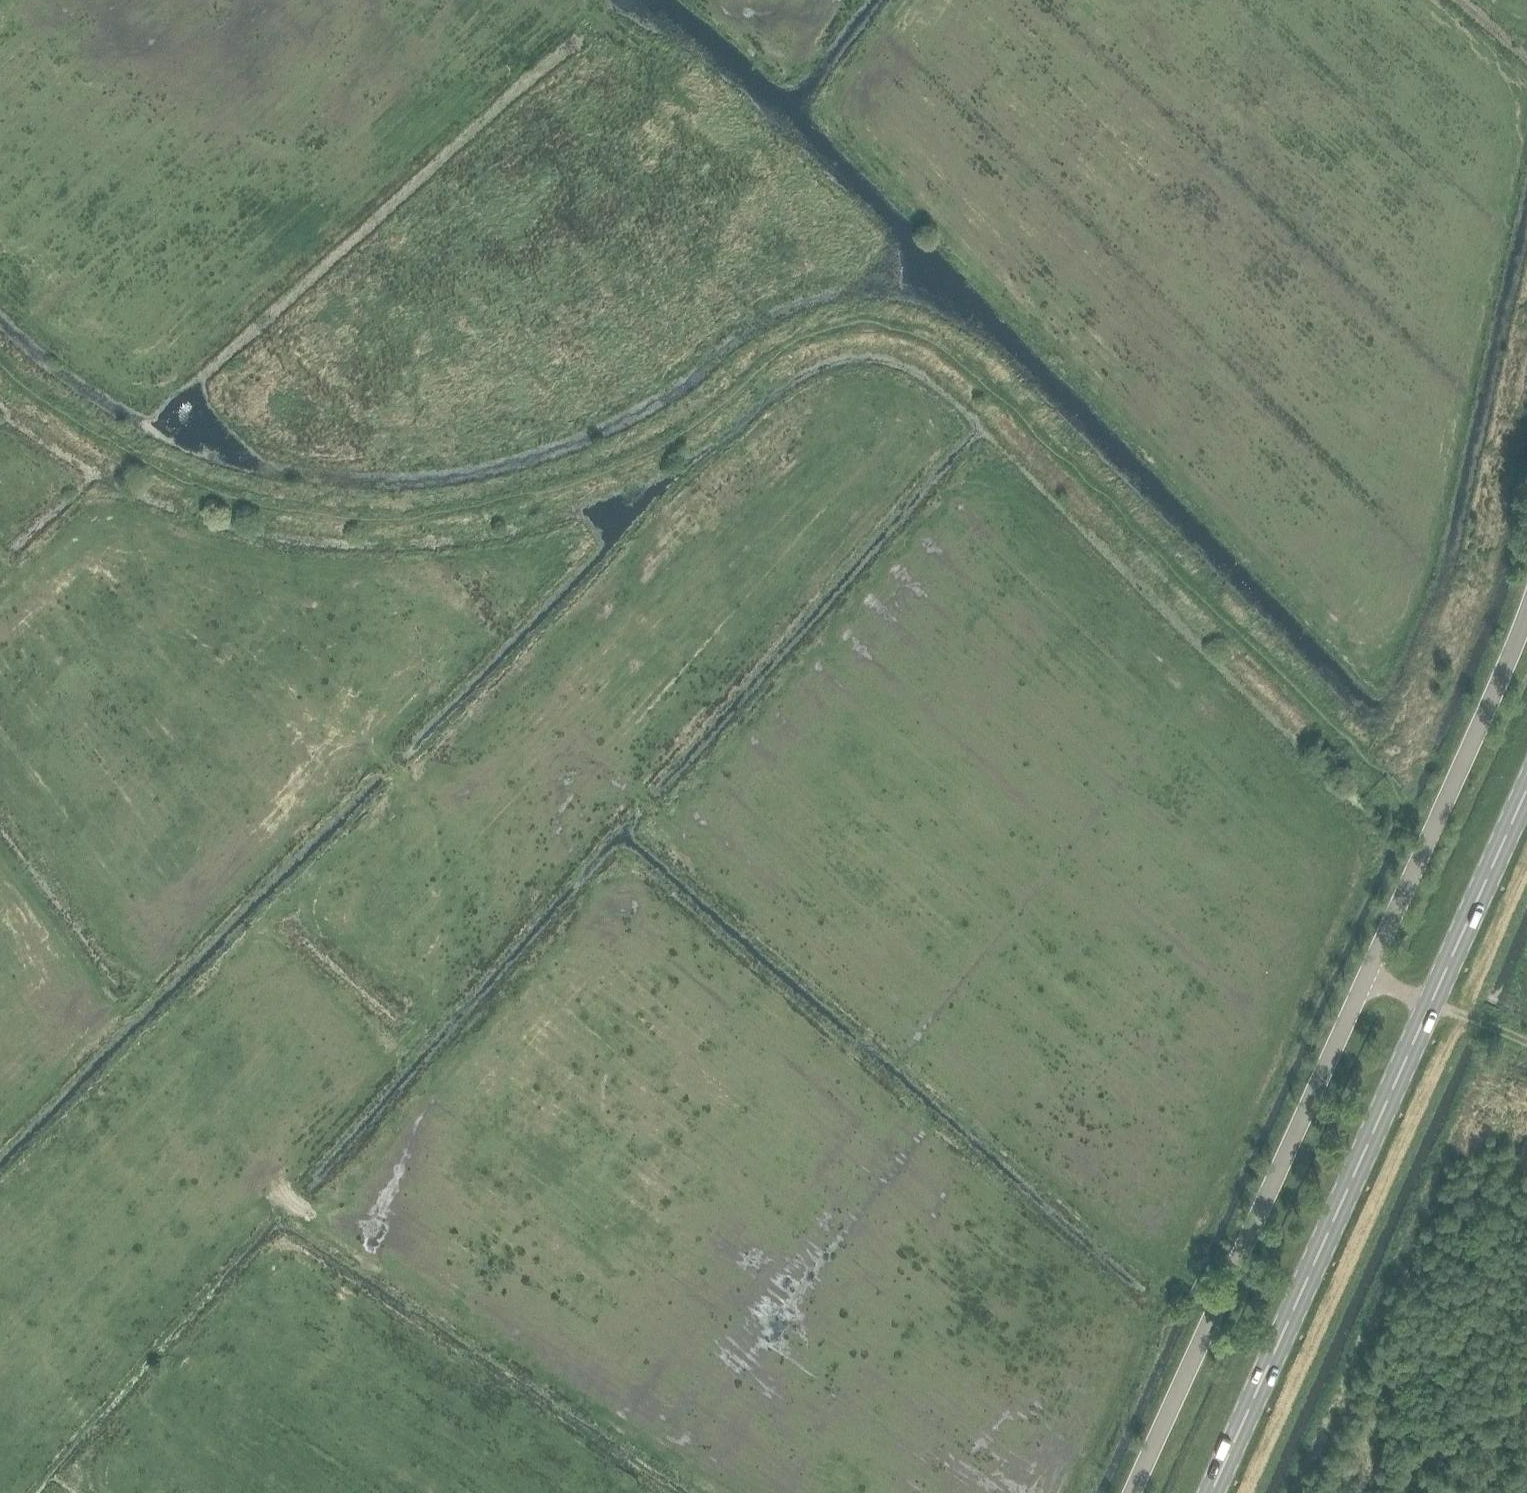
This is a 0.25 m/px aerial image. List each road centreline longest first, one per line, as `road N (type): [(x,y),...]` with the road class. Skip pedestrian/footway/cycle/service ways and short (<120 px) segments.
road 1 (unclassified): [(1131,1492),(1365,979)]
road 2 (secondary): [(1213,1492),(1431,1004)]
road 3 (unclassified): [(1365,979),(1526,609)]
road 4 (secondary): [(1431,1004),(1526,791)]

